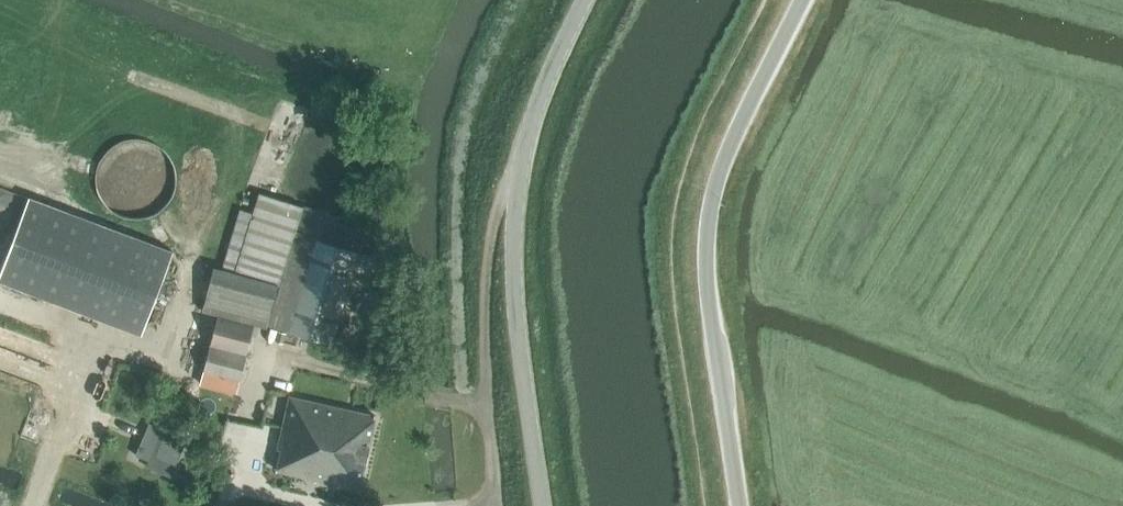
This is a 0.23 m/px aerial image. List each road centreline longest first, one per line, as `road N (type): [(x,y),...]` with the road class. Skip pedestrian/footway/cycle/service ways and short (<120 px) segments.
road 1 (unclassified): [(740,505),(710,284),(710,224),(719,179),(806,0)]
road 2 (tertiary): [(541,505),(516,316),(514,216),(530,127),(585,0)]

